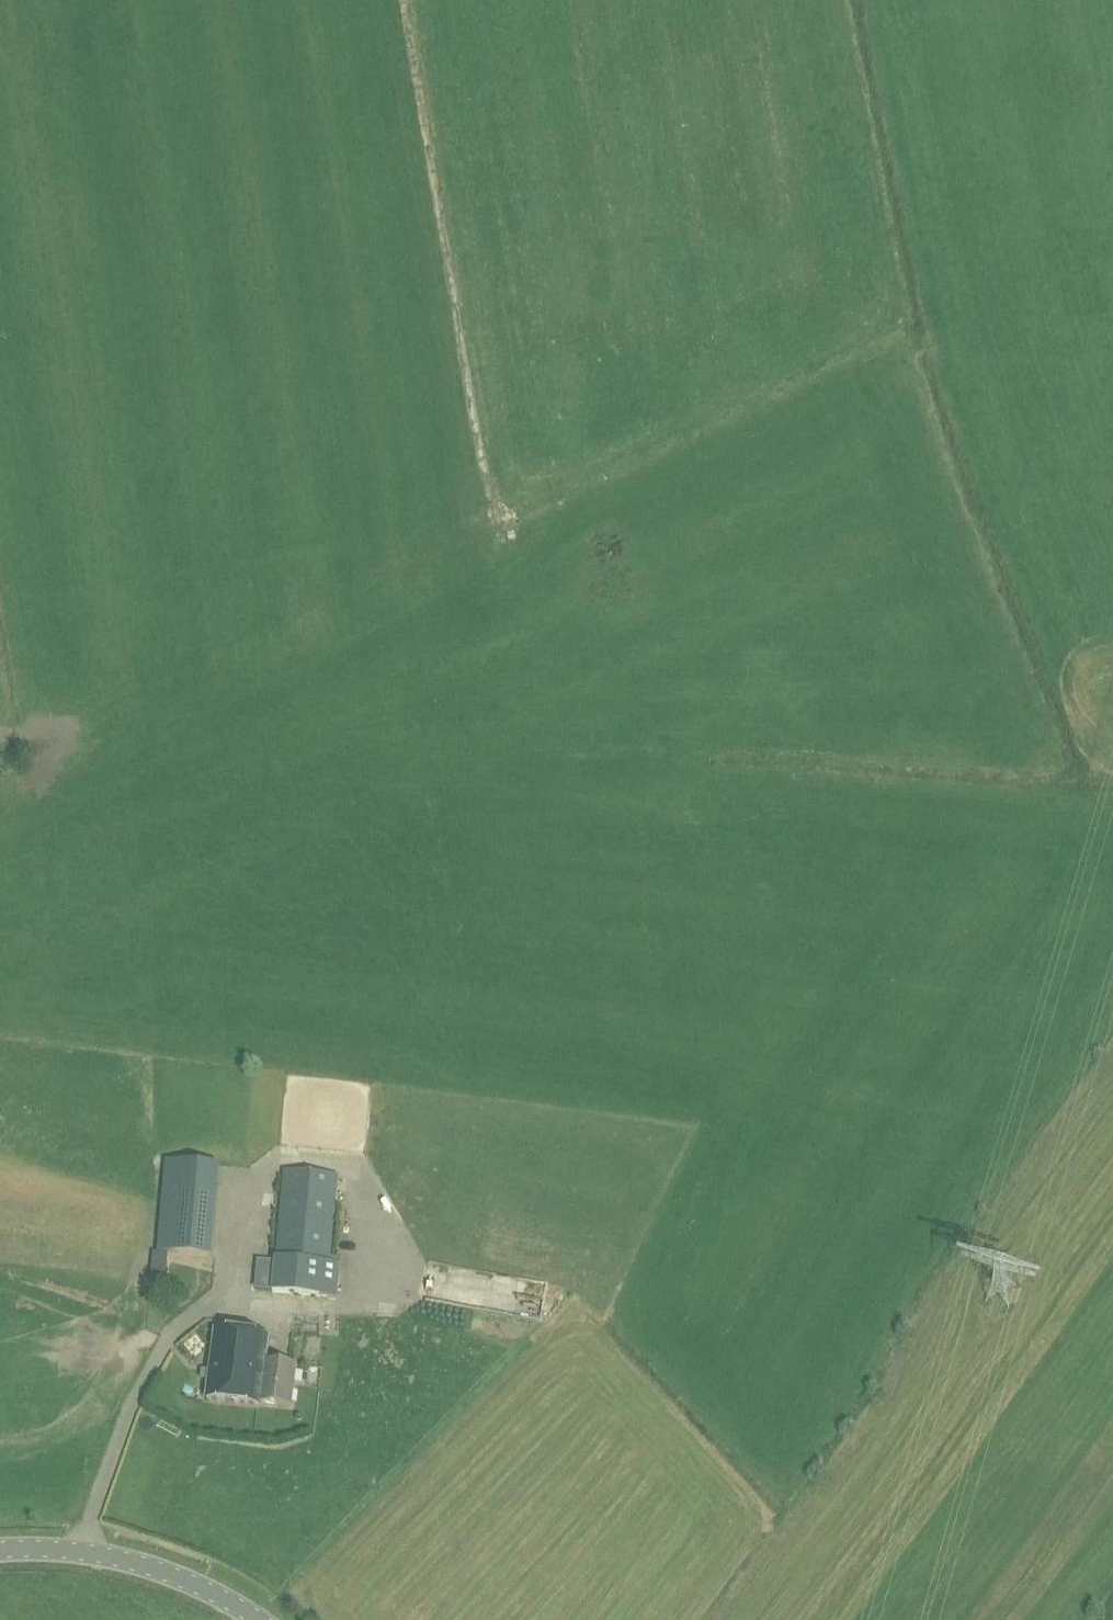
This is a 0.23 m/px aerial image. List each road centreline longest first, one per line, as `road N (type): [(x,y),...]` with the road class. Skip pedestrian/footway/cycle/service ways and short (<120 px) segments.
road 1 (tertiary): [(263,1619),(148,1564),(81,1549),(0,1547)]

